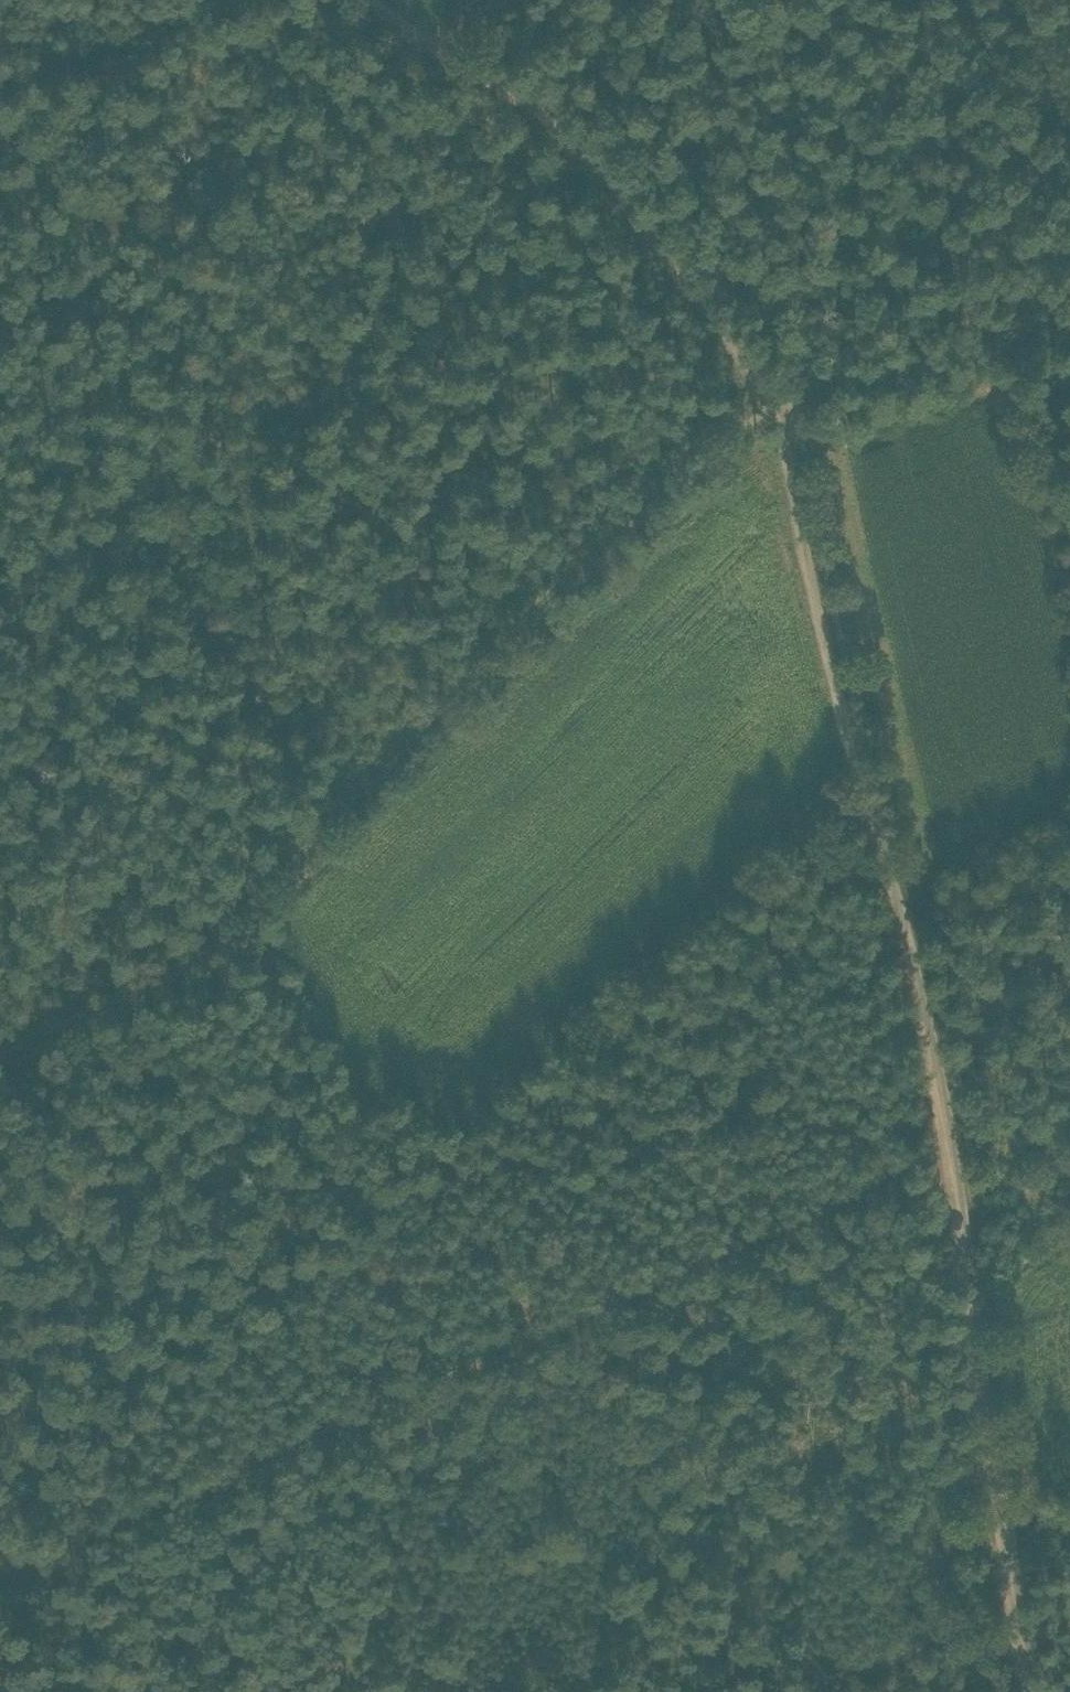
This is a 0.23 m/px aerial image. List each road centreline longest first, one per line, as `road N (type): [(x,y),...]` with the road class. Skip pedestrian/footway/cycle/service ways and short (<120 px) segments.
road 1 (track): [(990,1506),(884,894),(777,402)]
road 2 (track): [(361,0),(386,42),(553,145),(777,402)]
road 3 (track): [(777,402),(789,269),(779,0)]
road 4 (track): [(990,1506),(1031,1691)]

